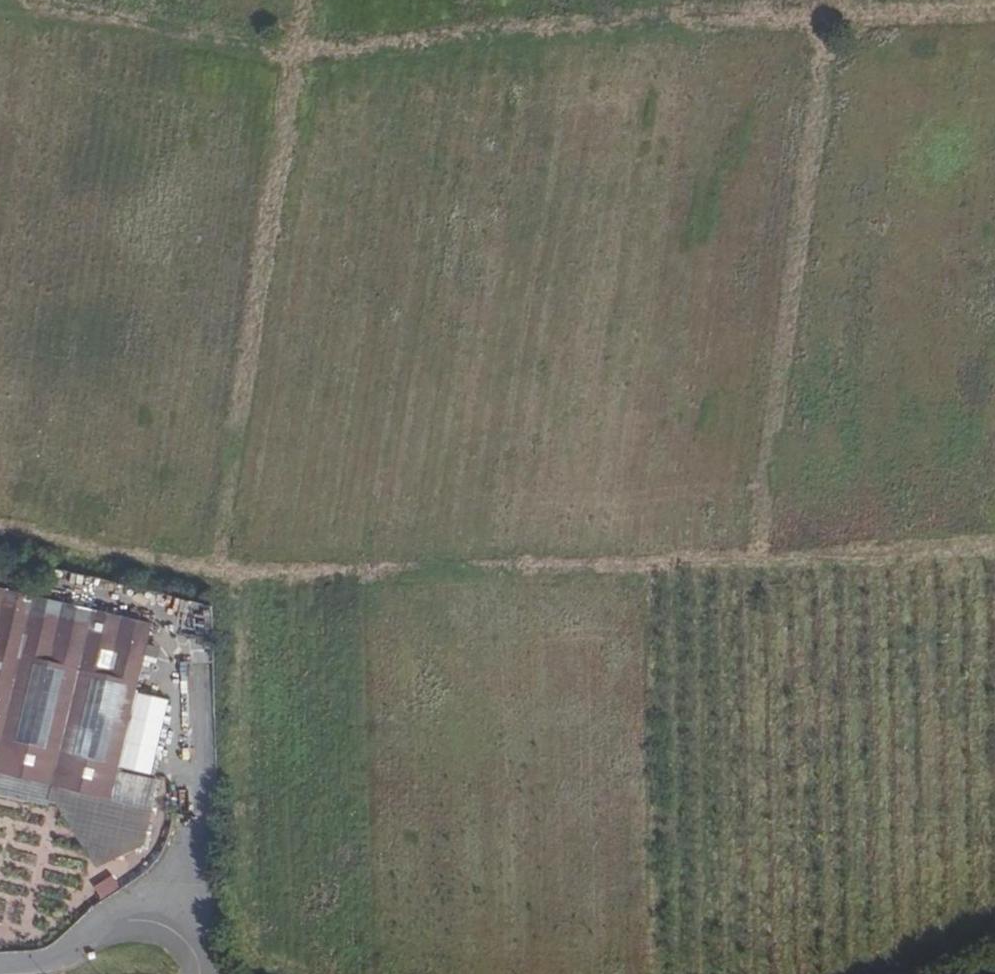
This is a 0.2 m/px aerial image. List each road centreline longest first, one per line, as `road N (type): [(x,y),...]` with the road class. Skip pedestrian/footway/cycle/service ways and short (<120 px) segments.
road 1 (track): [(0,26),(340,73),(994,9)]
road 2 (track): [(246,0),(213,589)]
road 3 (track): [(0,530),(213,589)]

